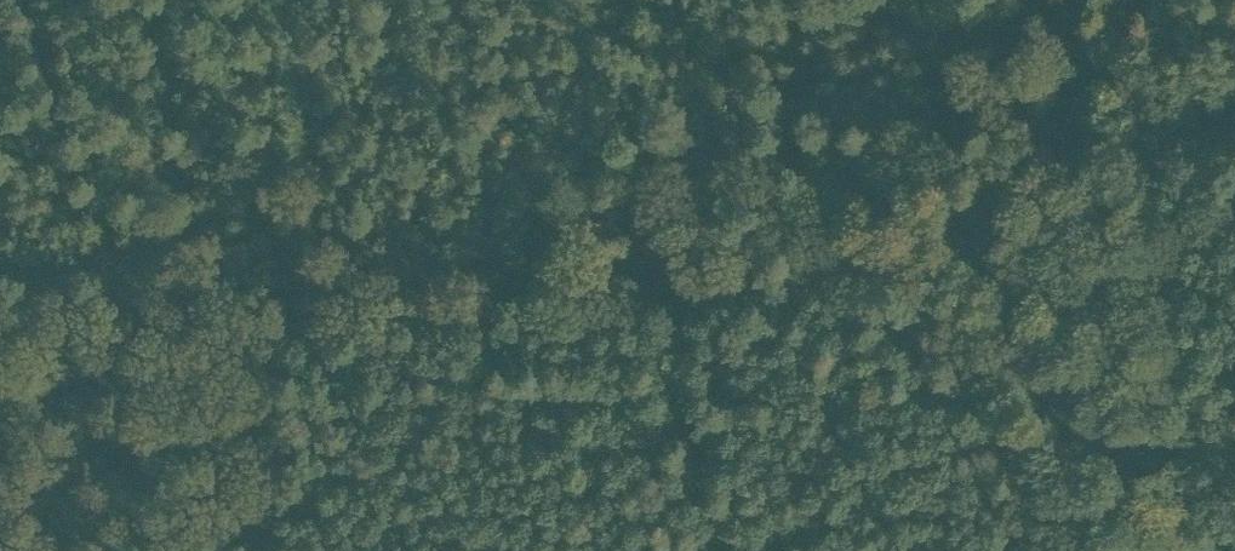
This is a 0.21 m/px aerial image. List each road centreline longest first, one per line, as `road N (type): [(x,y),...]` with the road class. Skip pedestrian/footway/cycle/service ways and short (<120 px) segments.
road 1 (track): [(143,0),(195,299),(172,343),(36,384),(32,486)]
road 2 (track): [(1179,550),(1099,0)]

